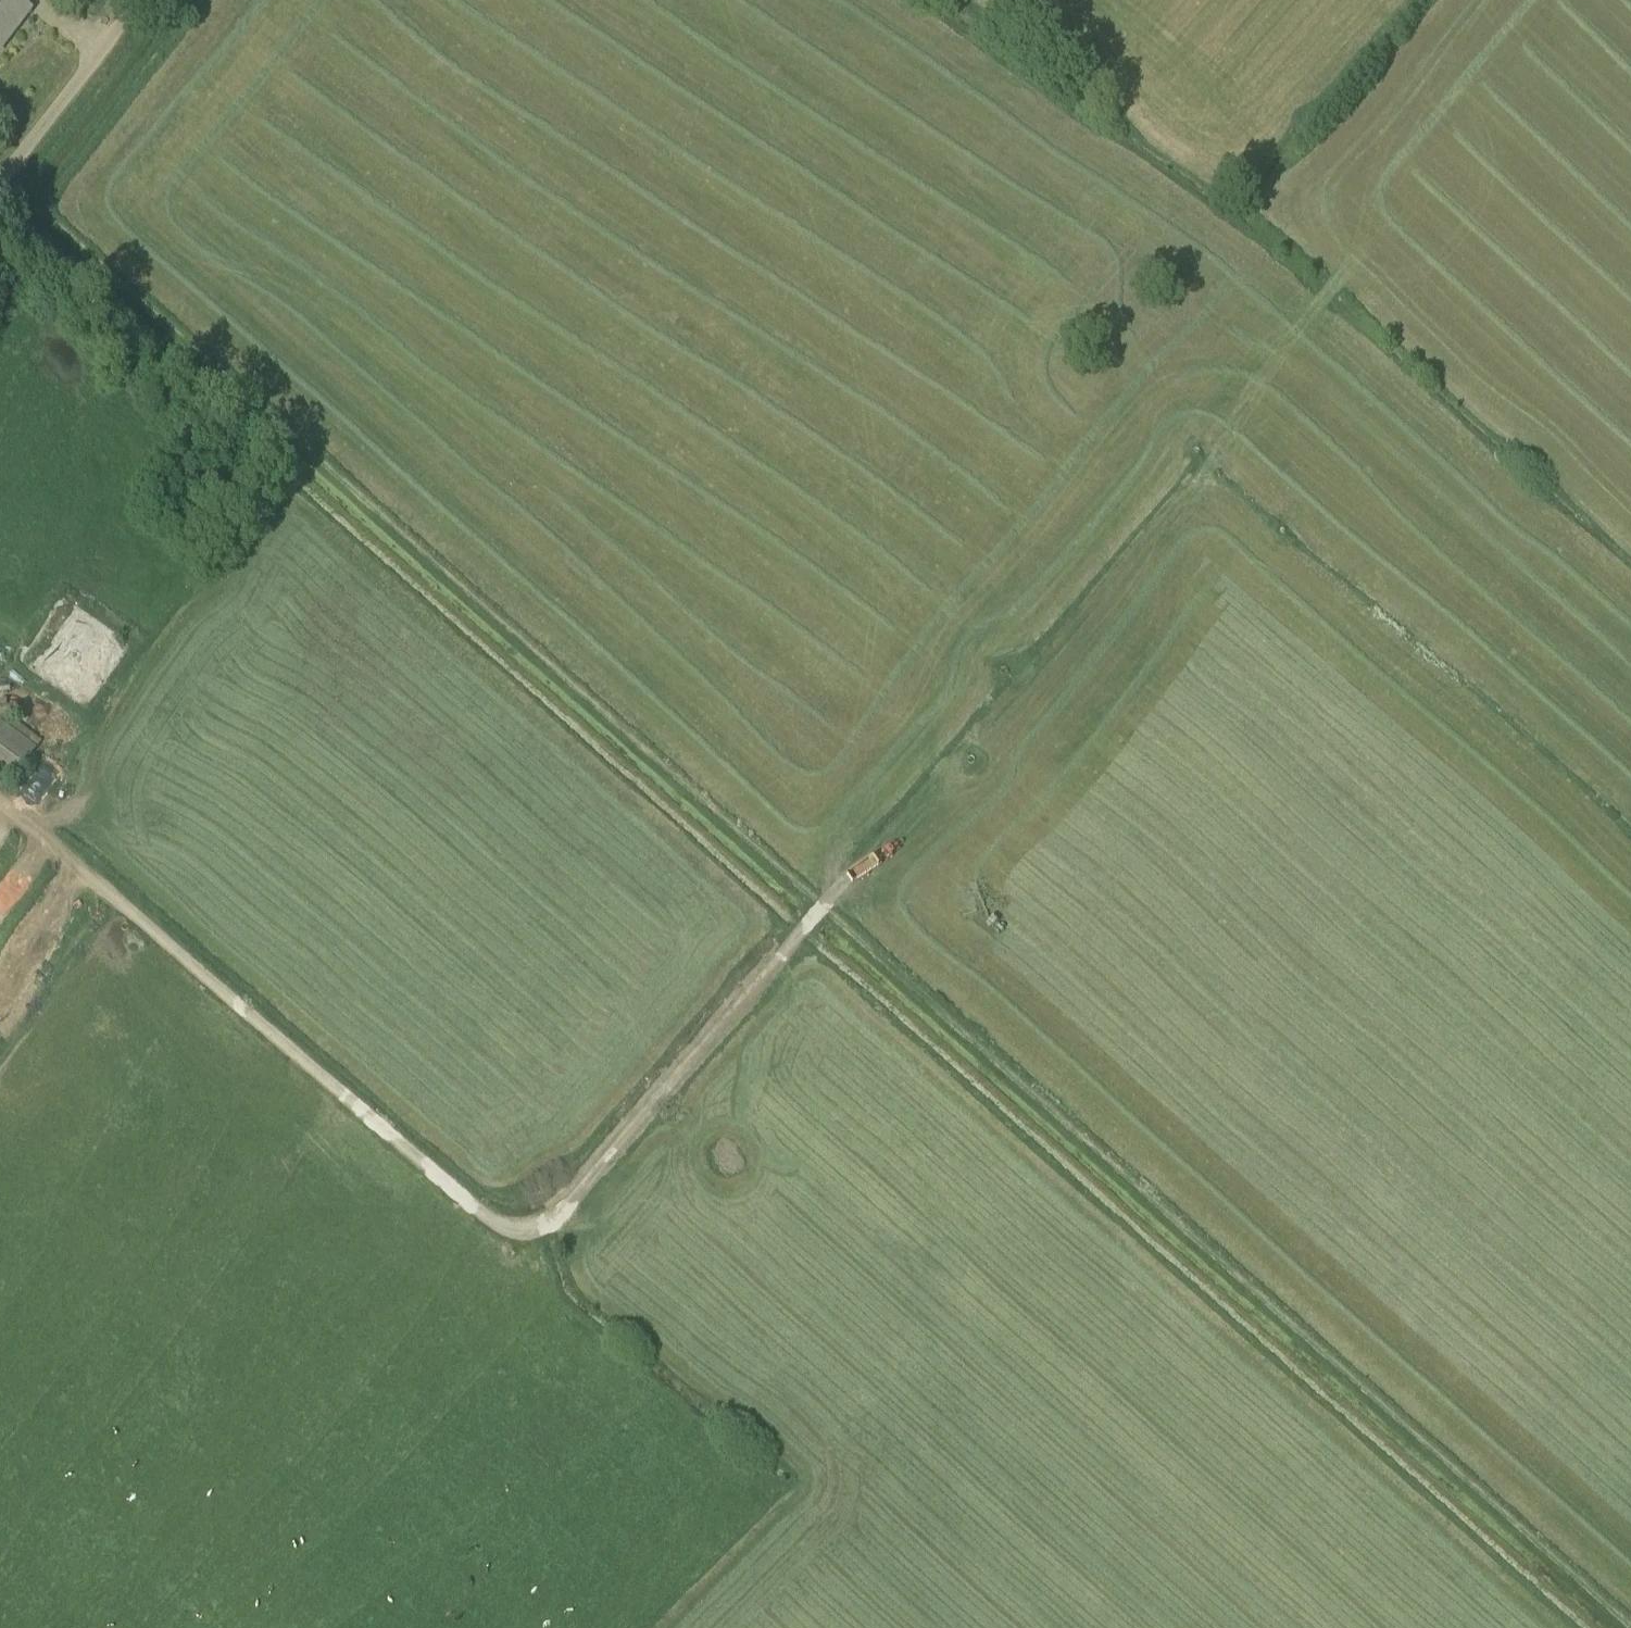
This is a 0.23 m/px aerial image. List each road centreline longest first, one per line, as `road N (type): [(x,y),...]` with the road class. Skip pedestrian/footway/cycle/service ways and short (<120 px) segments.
road 1 (unclassified): [(0,179),(143,0)]

